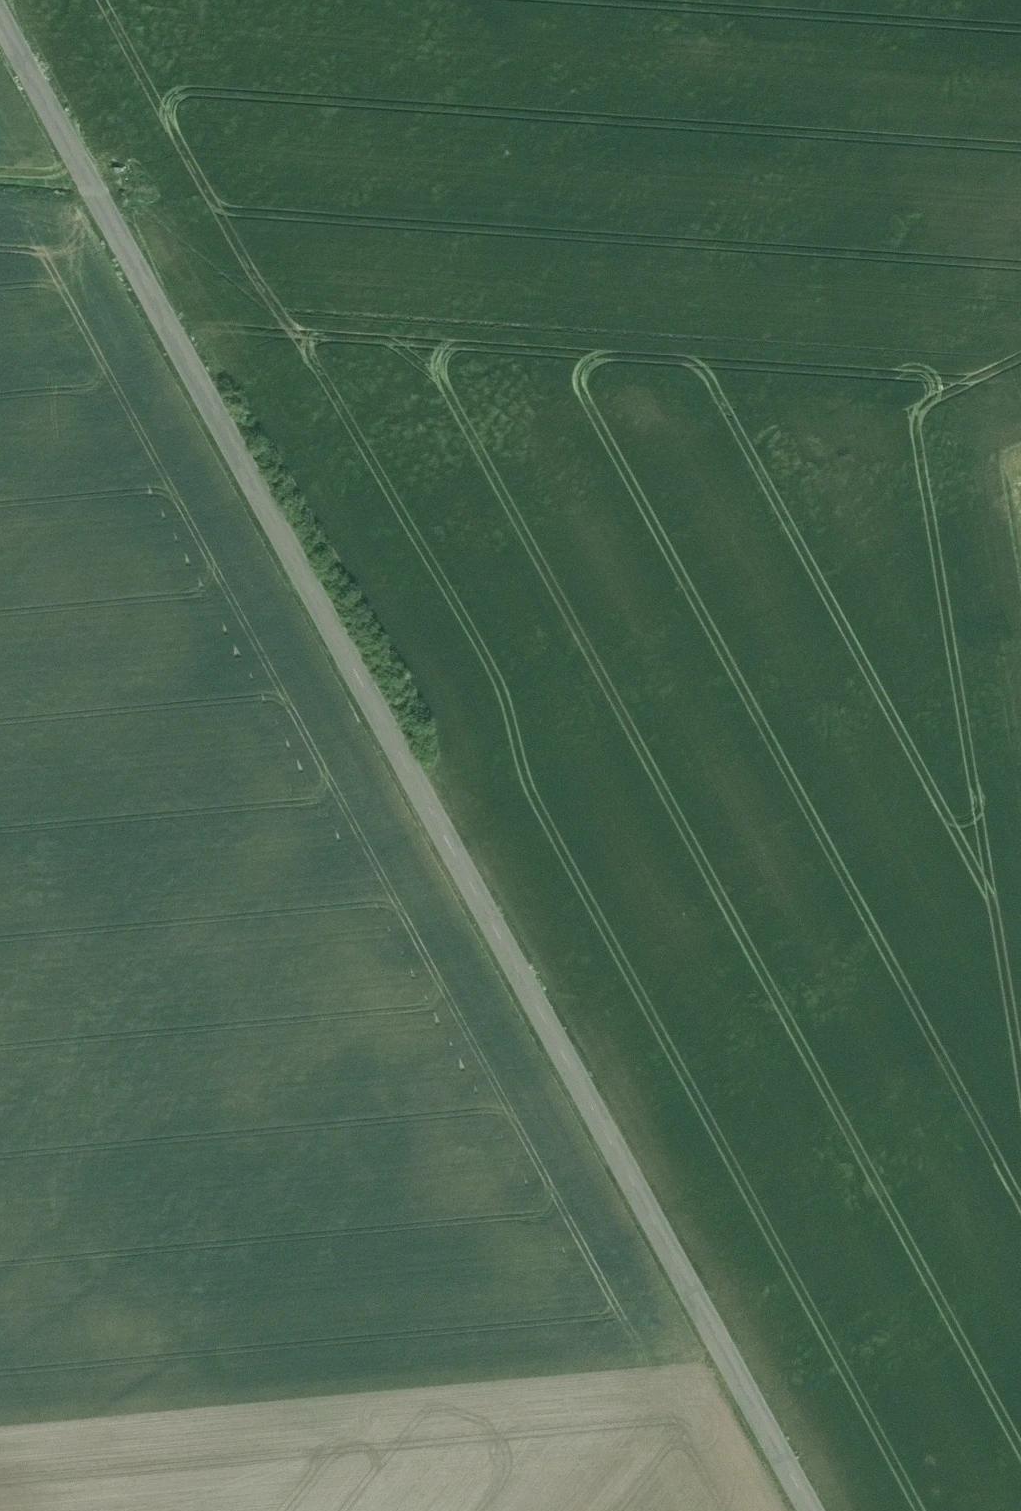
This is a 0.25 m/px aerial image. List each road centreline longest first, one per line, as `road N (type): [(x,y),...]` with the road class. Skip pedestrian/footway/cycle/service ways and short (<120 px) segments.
road 1 (residential): [(1,0),(817,1510)]

